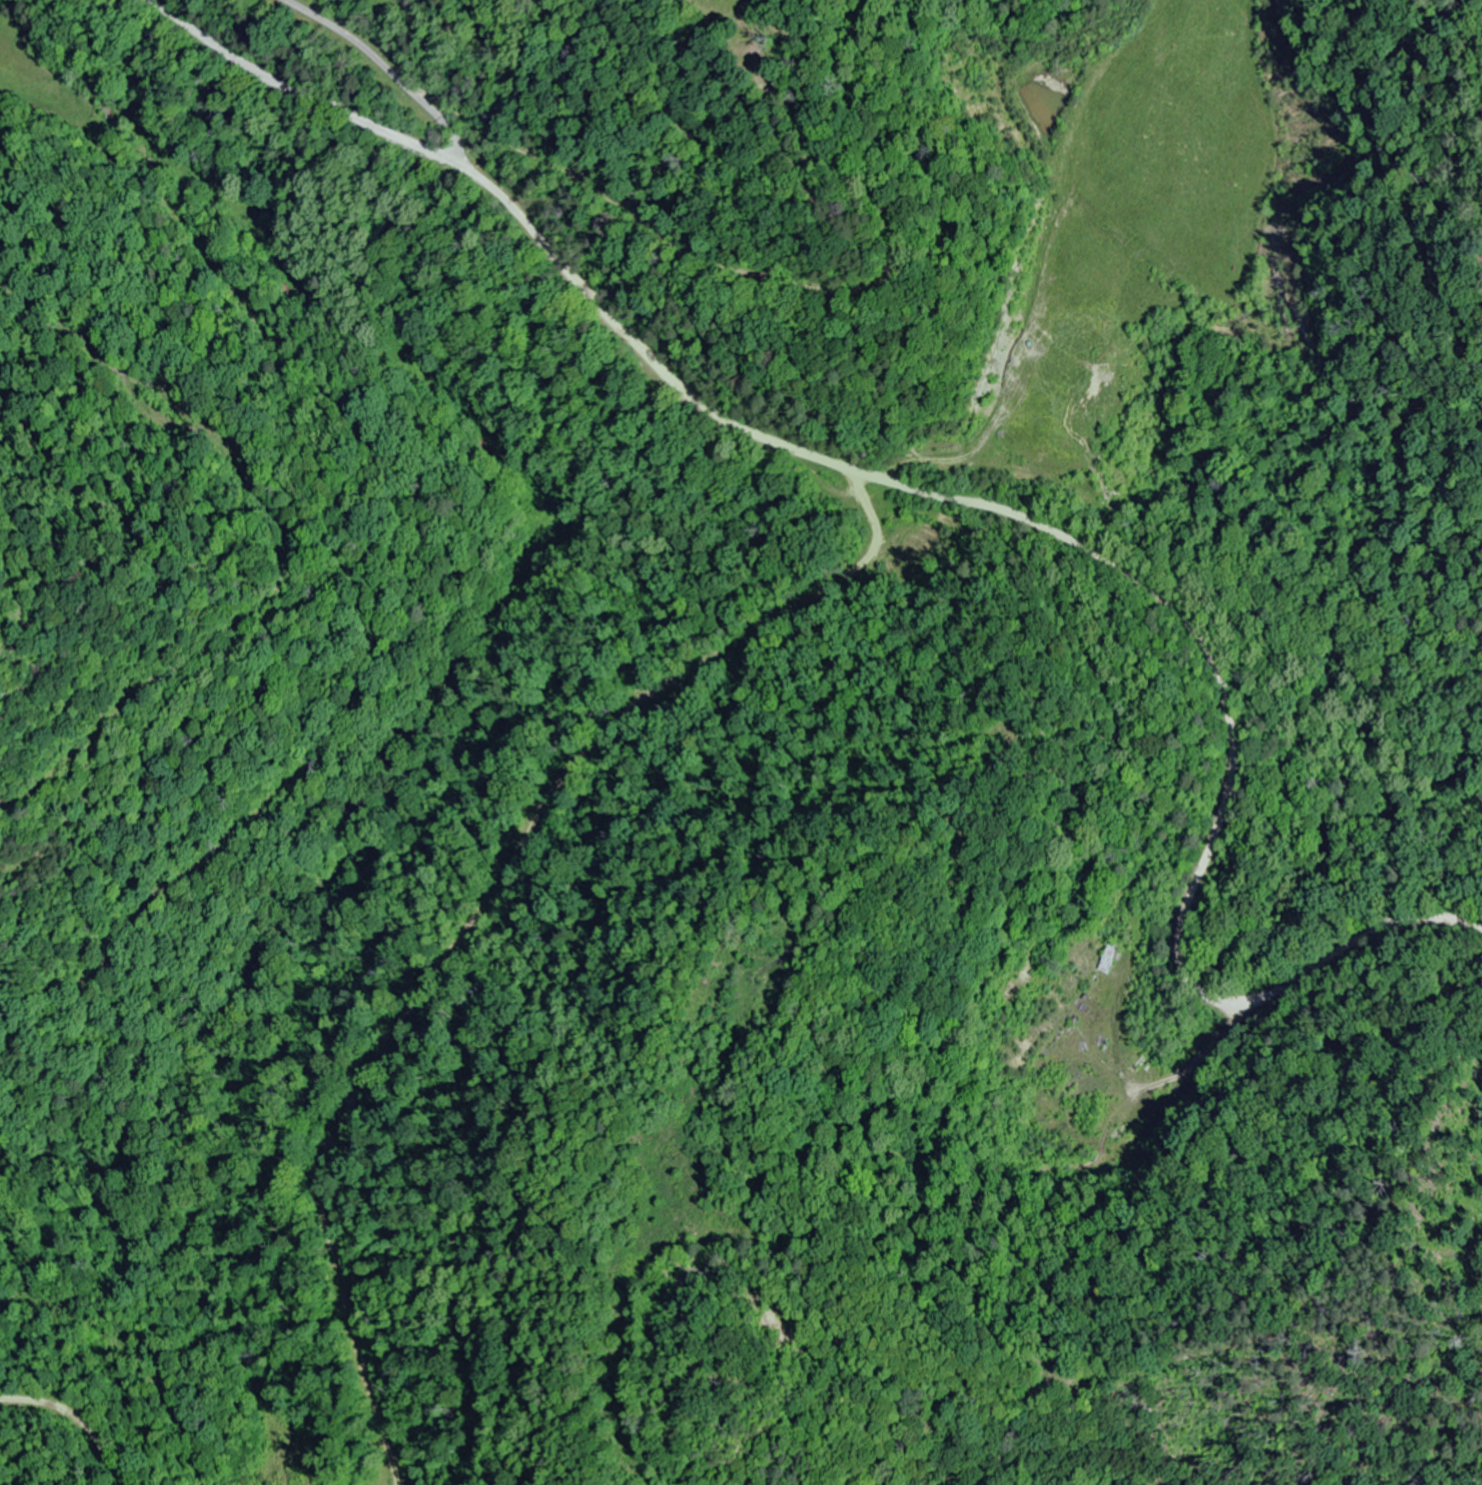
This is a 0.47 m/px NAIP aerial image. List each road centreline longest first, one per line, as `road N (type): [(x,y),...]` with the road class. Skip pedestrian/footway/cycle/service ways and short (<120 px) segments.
road 1 (residential): [(1481,920),(1438,911),(1389,920),(1249,1000),(1213,991),(1184,966),(1176,930),(1224,798),(1229,717),(1203,644),(1171,600),(1011,505),(904,486),(694,405),(608,322),(487,179),(255,66),(150,0)]

